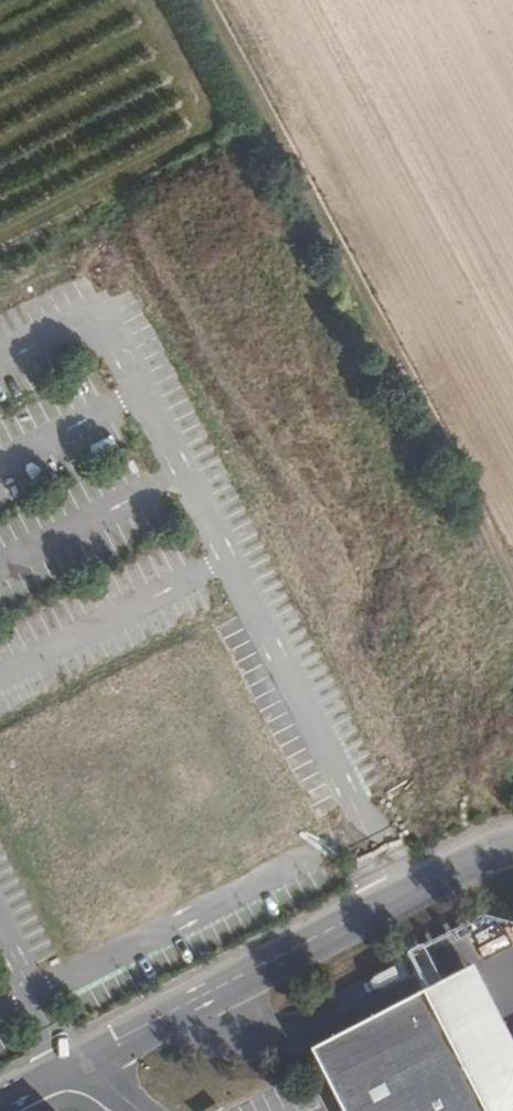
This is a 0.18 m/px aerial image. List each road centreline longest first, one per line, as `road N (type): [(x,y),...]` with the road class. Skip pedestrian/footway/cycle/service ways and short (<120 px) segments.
road 1 (track): [(512,592),(203,0)]
road 2 (unclassified): [(67,1066),(512,844)]

